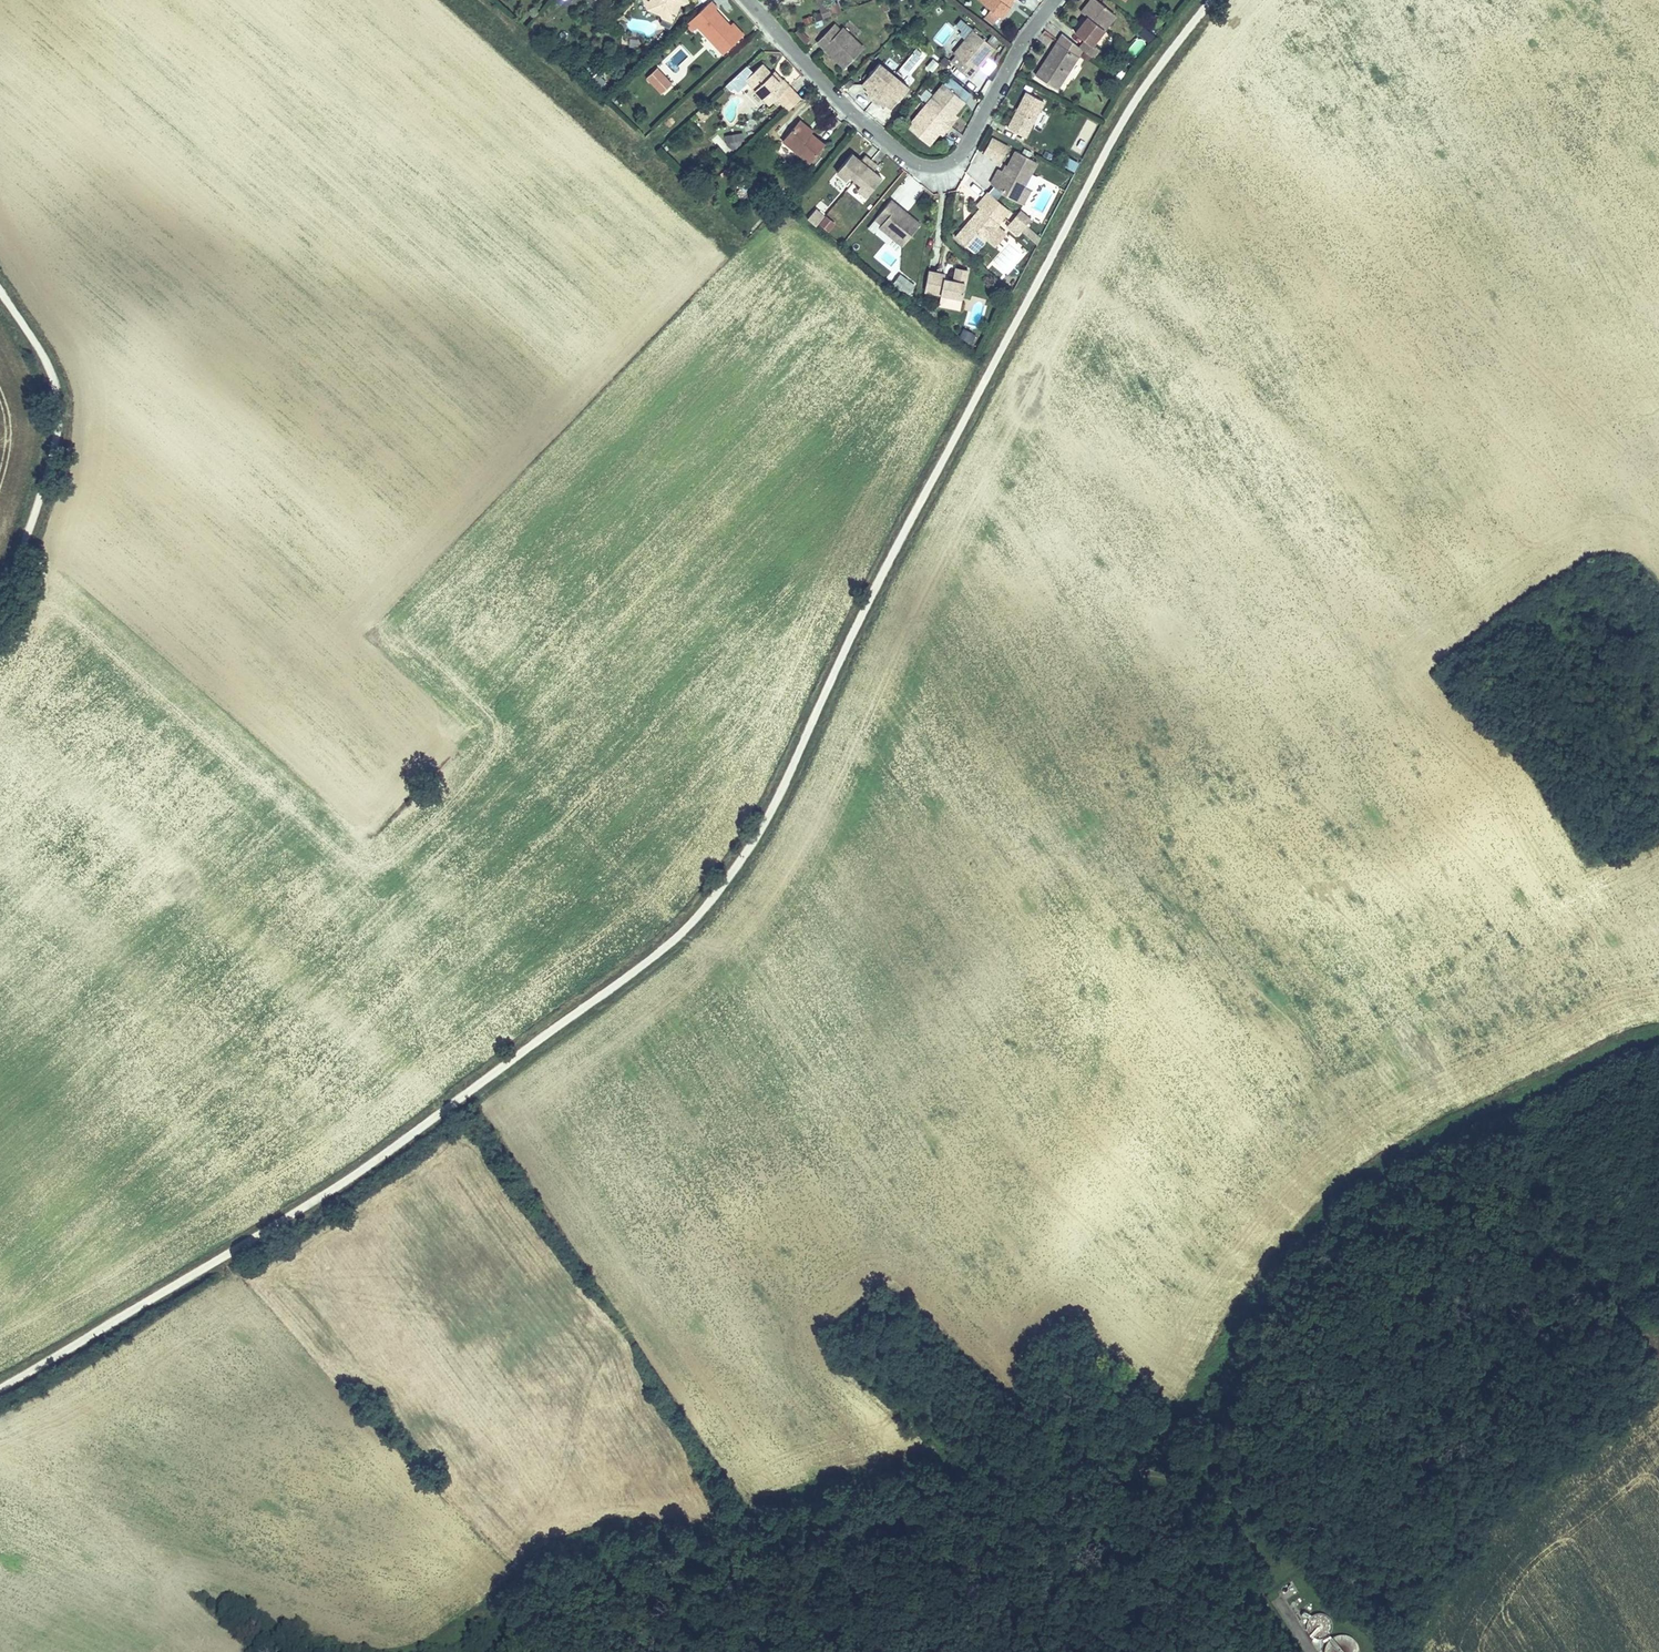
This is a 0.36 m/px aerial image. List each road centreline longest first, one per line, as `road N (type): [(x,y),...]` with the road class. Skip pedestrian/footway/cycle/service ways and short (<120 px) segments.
road 1 (residential): [(1053,0),(970,145),(935,169),(906,161),(773,30)]

